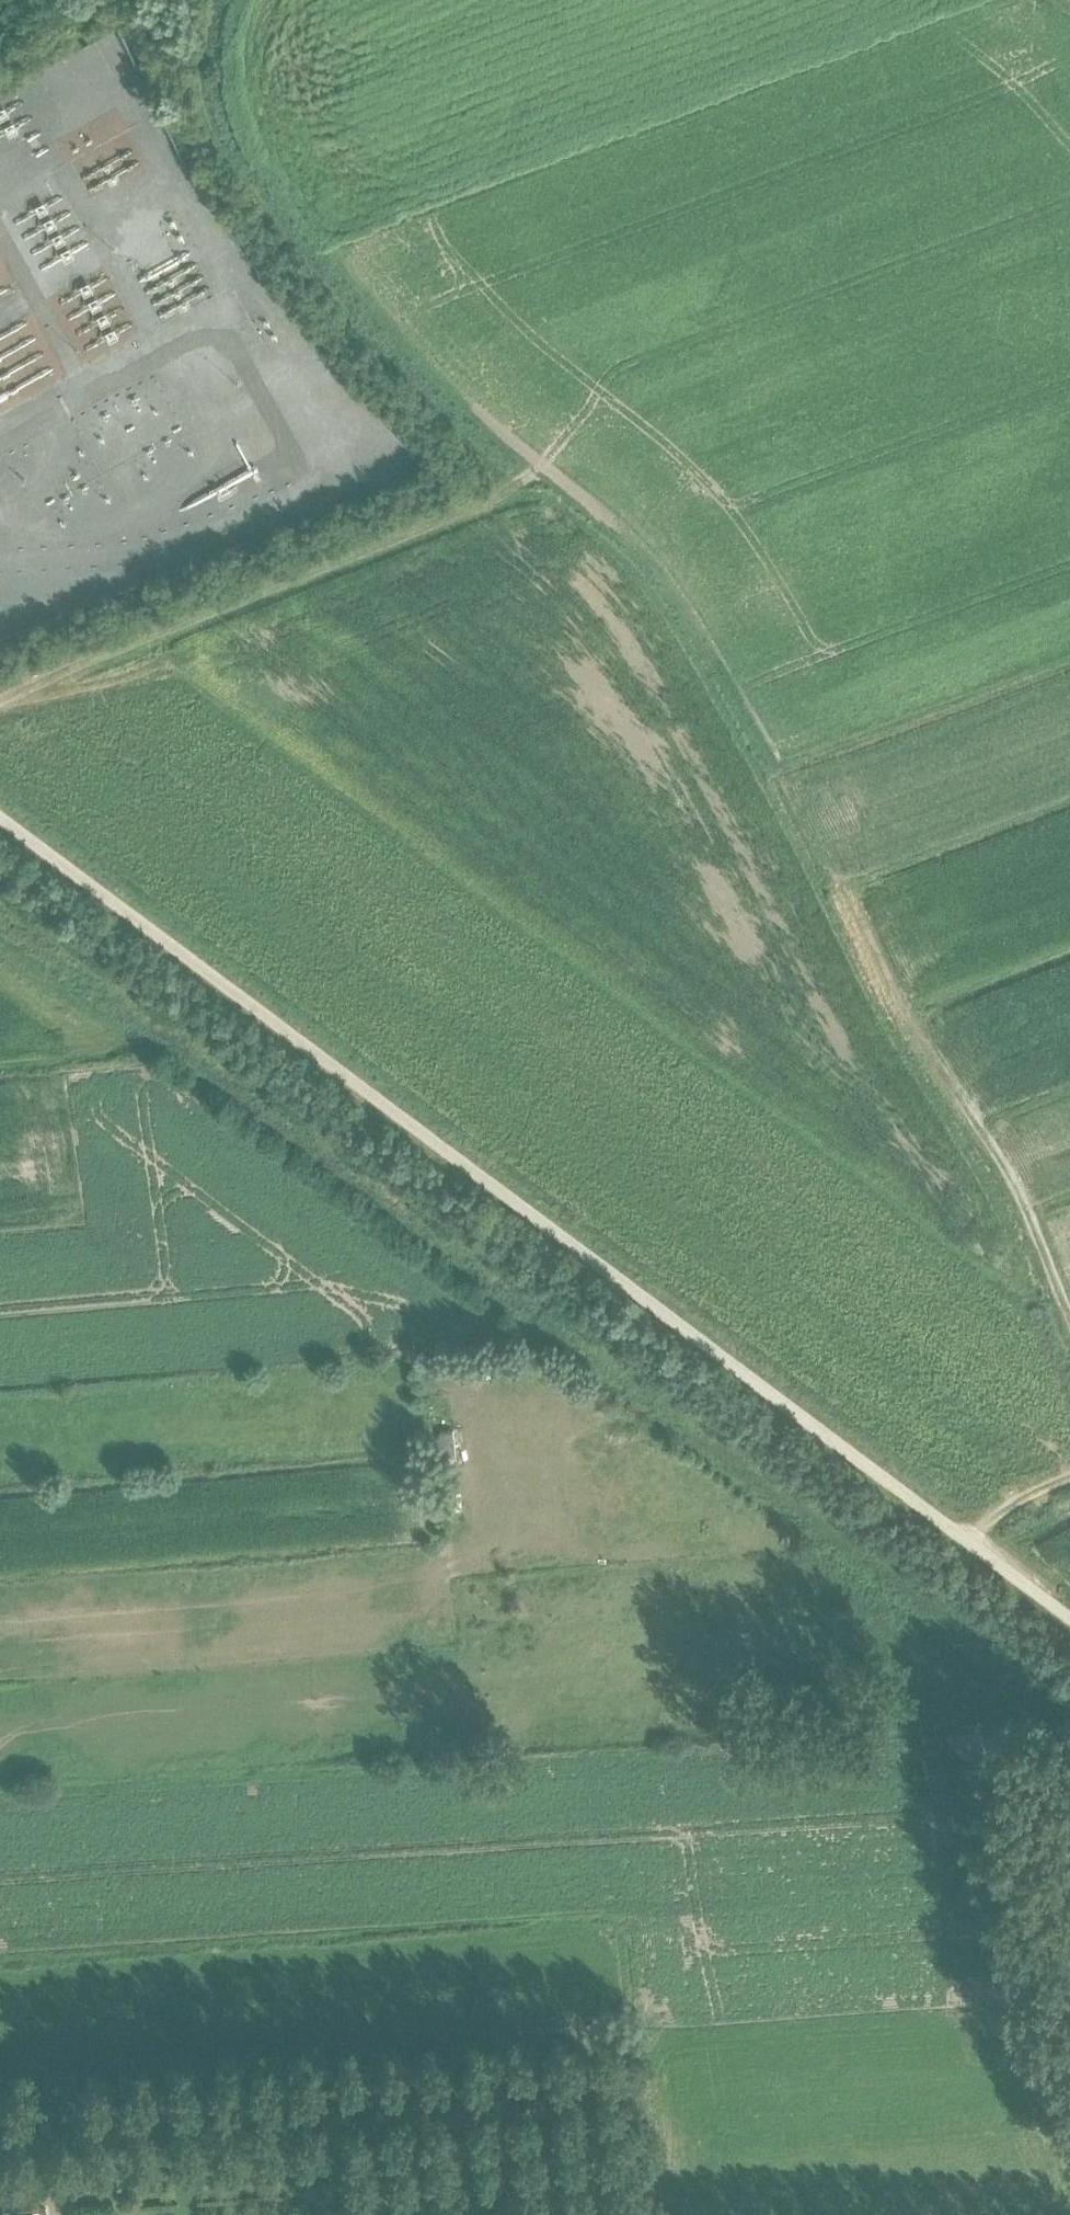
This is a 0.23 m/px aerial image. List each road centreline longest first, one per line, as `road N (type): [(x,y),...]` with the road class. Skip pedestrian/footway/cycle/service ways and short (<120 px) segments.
road 1 (unclassified): [(0,812),(1069,1611)]
road 2 (track): [(0,676),(537,453)]

